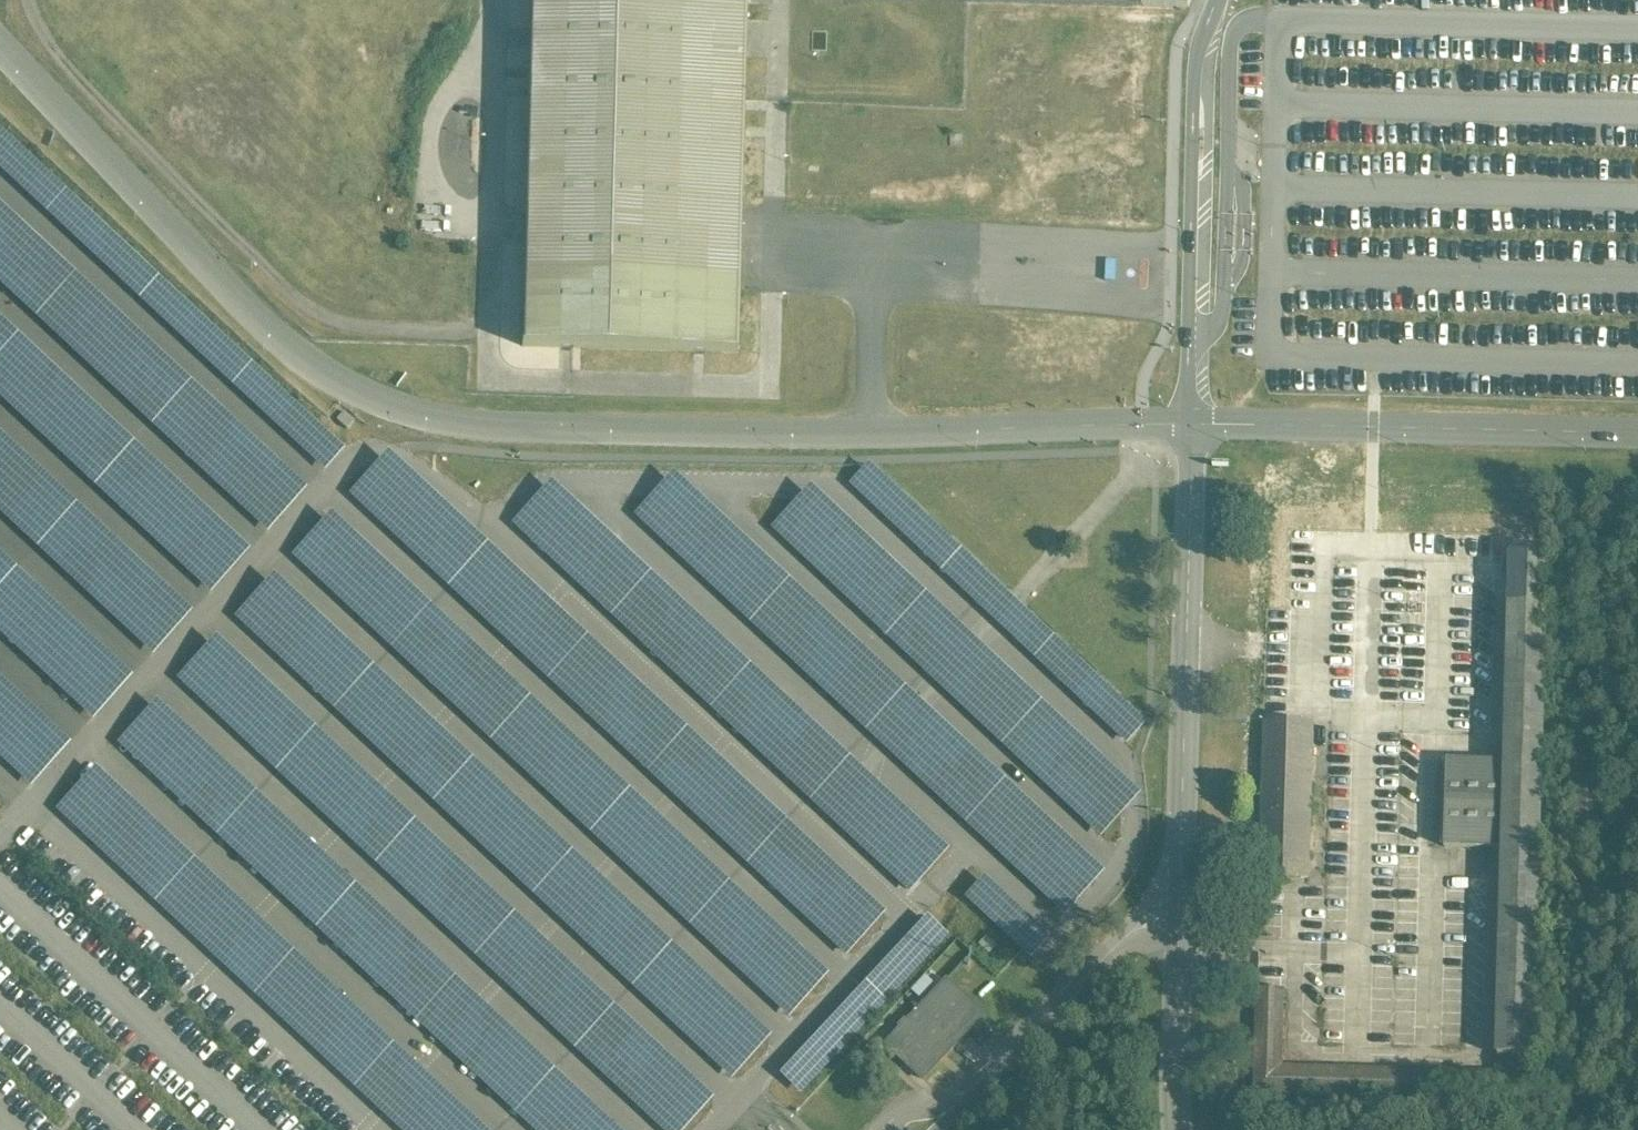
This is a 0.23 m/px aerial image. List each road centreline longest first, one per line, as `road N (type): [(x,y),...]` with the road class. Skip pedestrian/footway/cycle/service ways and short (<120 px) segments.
road 1 (unclassified): [(0,47),(269,330),(345,385),(404,410),(496,426),(779,434),(1192,424)]
road 2 (tertiary): [(1192,424),(1176,1129)]
road 3 (tertiary): [(1637,435),(1192,424)]
road 4 (tertiary): [(1216,0),(1194,82),(1192,424)]

